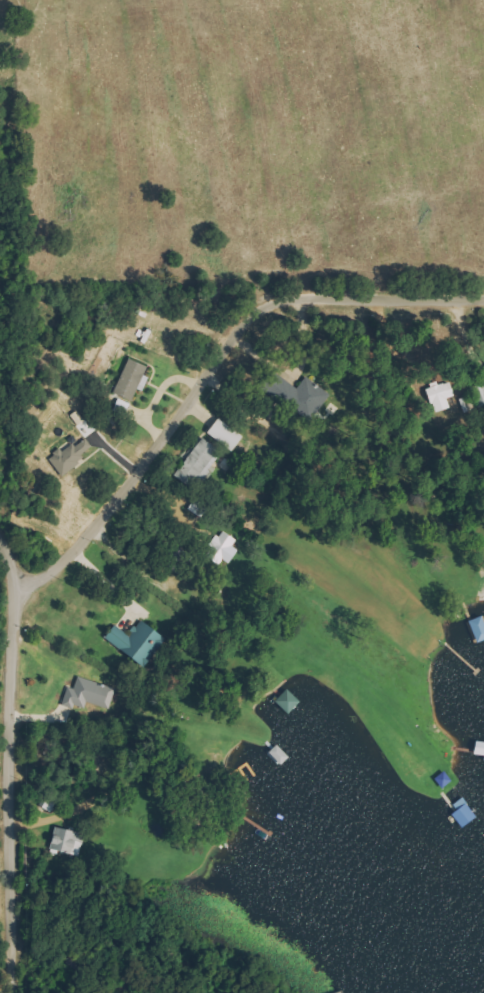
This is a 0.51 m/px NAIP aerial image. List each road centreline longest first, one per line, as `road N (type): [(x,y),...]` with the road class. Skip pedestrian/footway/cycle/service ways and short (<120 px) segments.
road 1 (residential): [(483,300),(272,303),(231,344),(89,545),(62,573),(23,591)]
road 2 (residential): [(17,992),(13,800),(26,616),(19,561),(0,543)]

